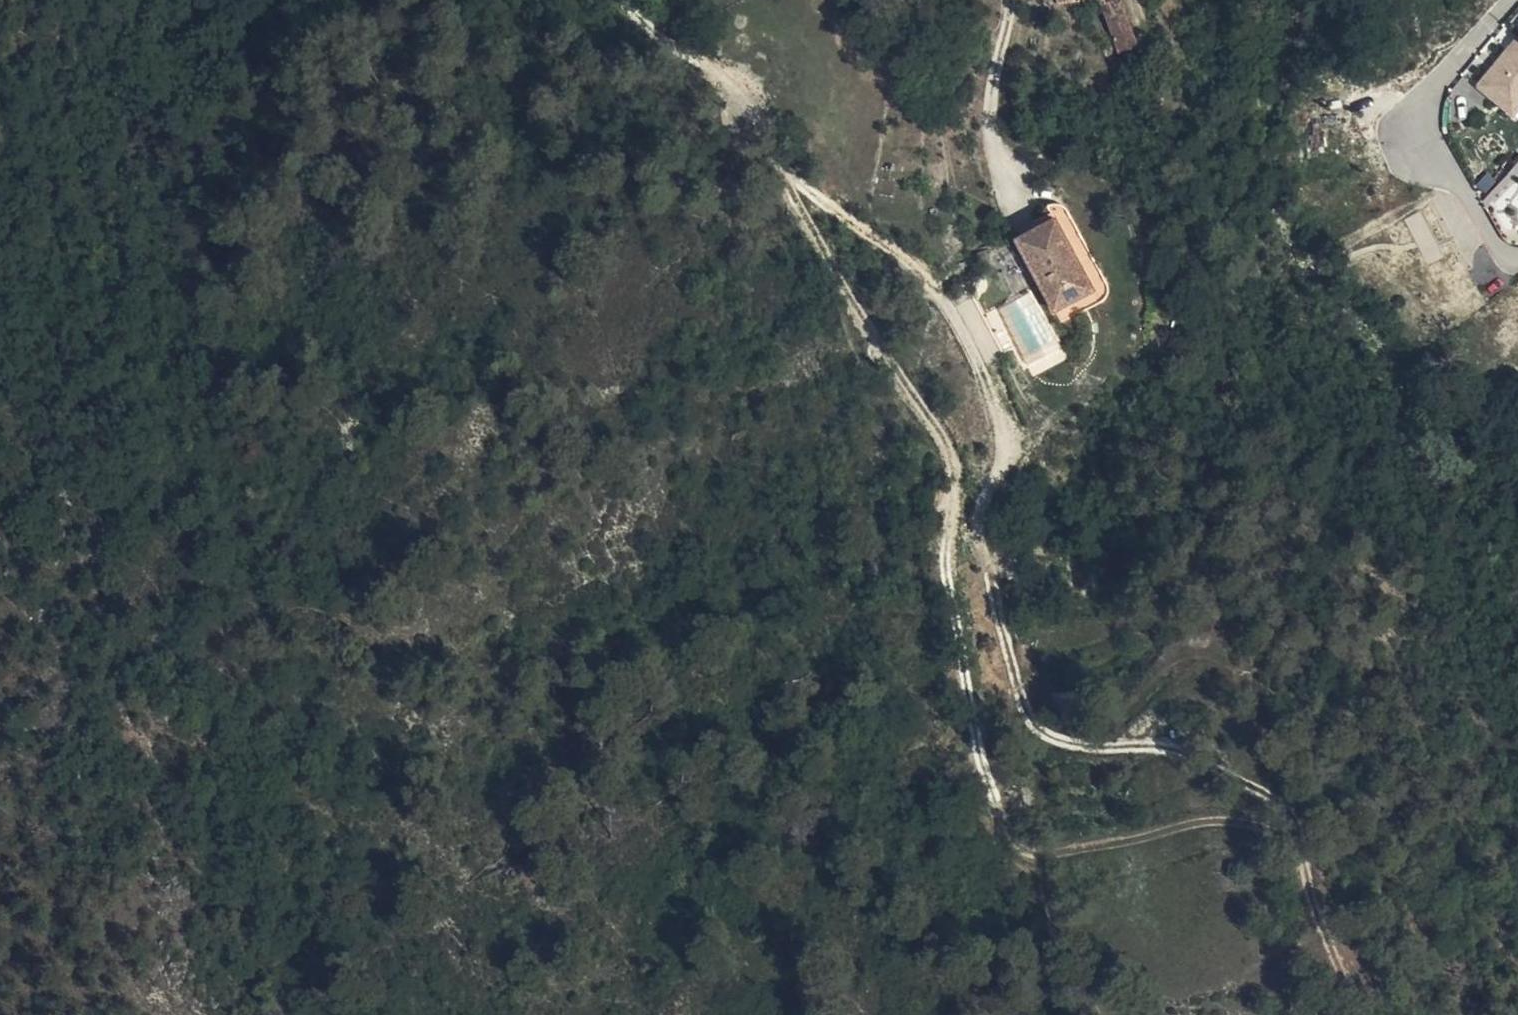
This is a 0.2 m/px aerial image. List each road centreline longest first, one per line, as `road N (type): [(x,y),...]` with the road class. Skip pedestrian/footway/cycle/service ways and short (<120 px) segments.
road 1 (track): [(1356,1014),(1360,990),(1294,792),(1176,739),(1068,743),(1042,736),(1022,706),(979,534),(1003,460),(1005,425),(962,323),(918,265),(787,176),(724,90),(635,19),(624,0)]

